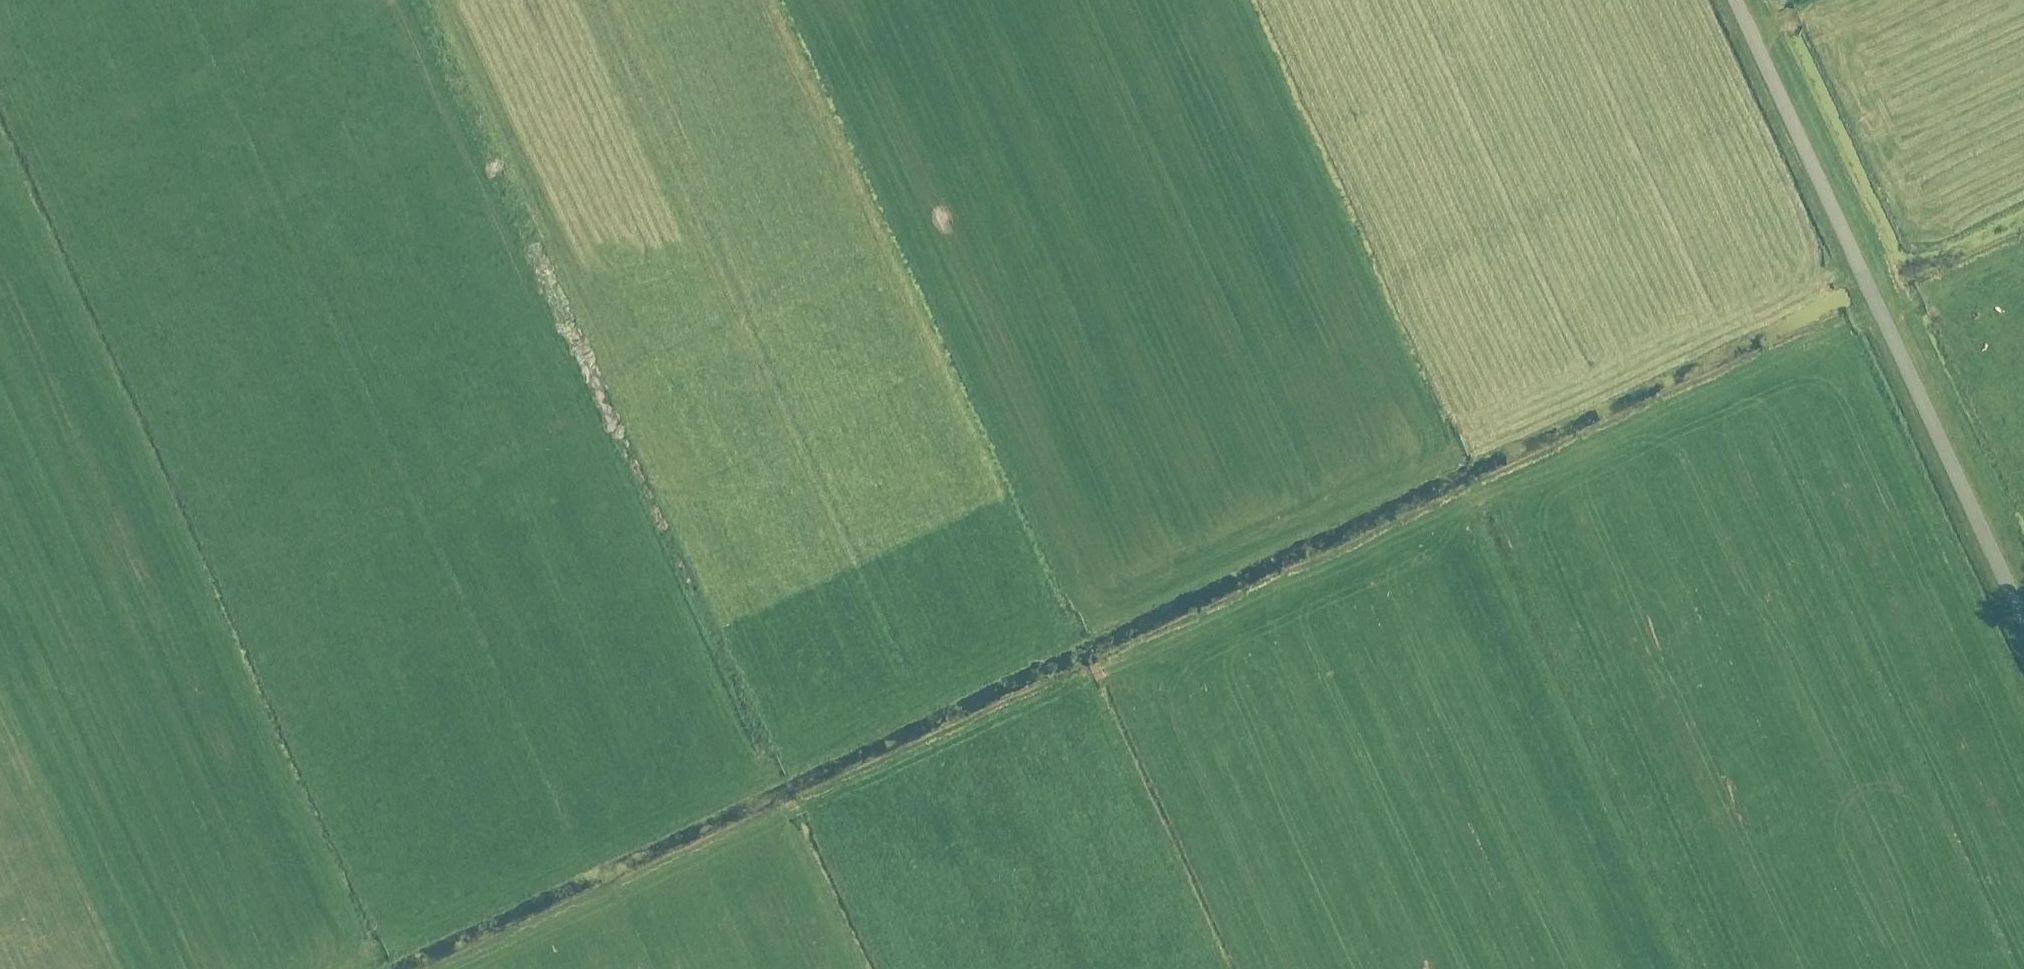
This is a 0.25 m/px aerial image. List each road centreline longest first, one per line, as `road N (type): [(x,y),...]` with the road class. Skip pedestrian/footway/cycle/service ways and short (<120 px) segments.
road 1 (unclassified): [(2023,622),(1735,0)]

